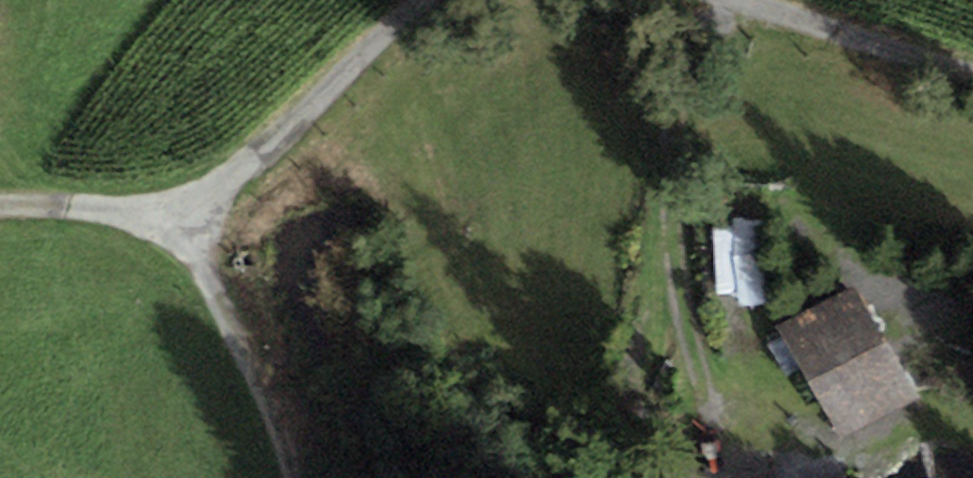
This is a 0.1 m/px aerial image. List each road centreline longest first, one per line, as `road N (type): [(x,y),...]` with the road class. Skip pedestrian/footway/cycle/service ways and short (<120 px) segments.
road 1 (track): [(714,0),(675,132),(669,194),(699,477)]
road 2 (track): [(317,477),(285,382),(179,195)]
road 3 (track): [(419,0),(240,169),(179,195)]
road 4 (track): [(972,74),(745,0)]
road 5 (track): [(179,195),(0,202)]

